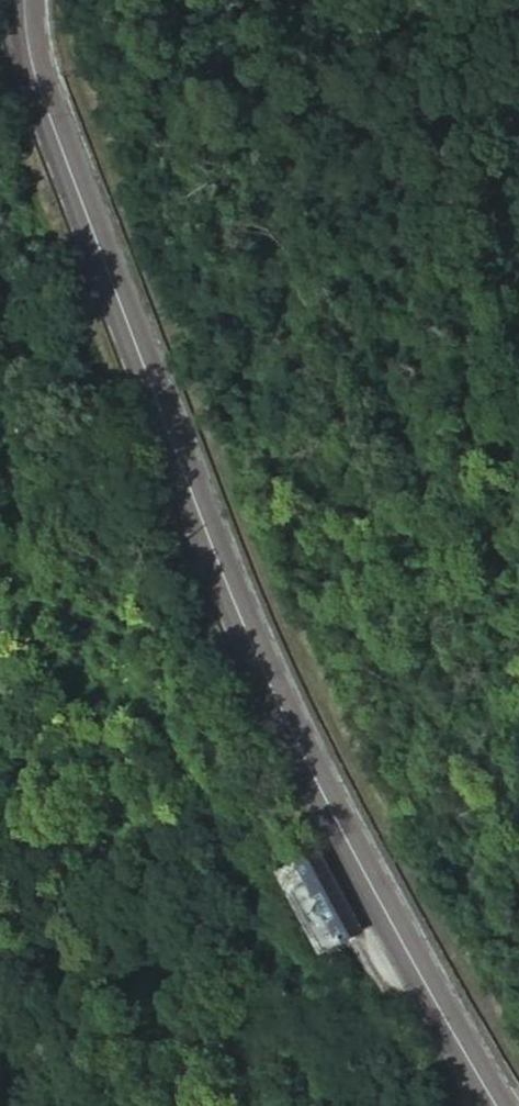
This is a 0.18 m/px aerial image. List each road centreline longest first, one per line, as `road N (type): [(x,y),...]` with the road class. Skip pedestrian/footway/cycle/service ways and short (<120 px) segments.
road 1 (primary): [(496,1105),(329,808),(235,605),(40,88),(25,0)]

